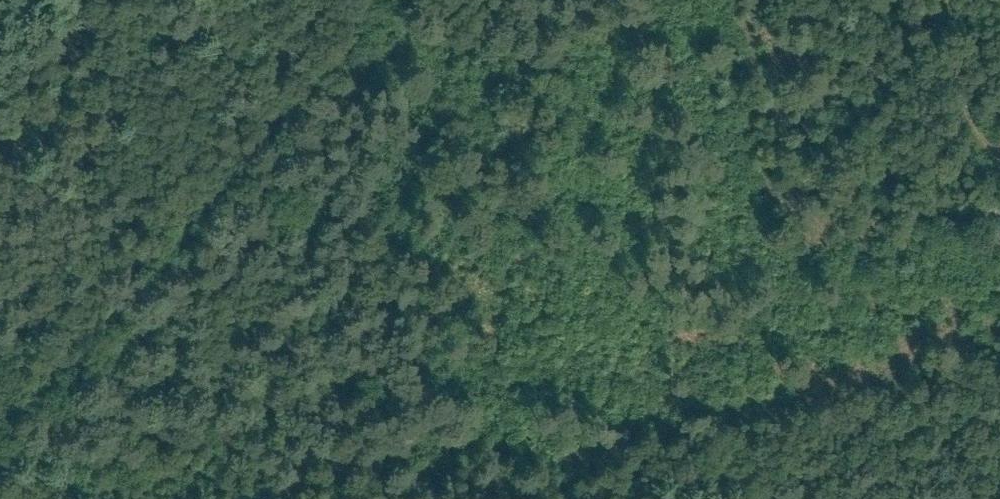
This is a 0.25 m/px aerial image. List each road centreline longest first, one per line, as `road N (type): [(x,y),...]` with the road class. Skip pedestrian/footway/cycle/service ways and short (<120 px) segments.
road 1 (track): [(961,0),(967,109),(999,146)]

